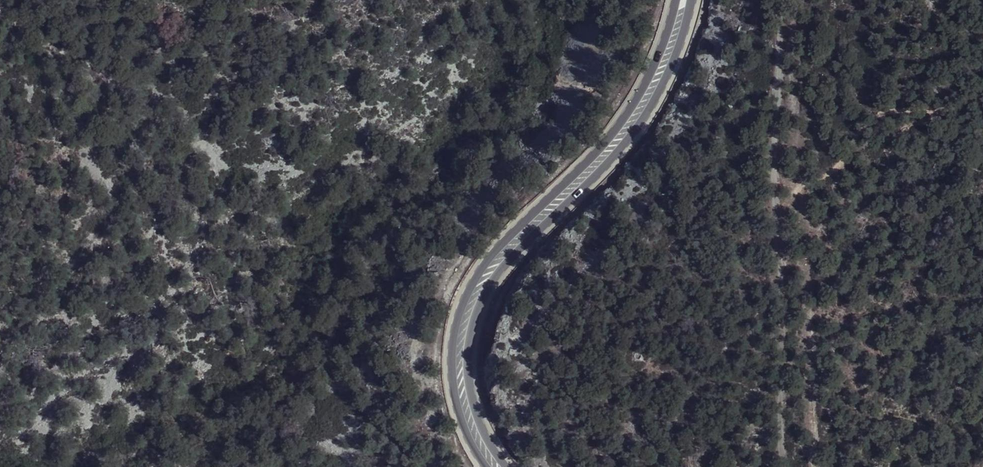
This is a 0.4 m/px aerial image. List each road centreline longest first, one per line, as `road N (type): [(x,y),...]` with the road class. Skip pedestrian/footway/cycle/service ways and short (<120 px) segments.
road 1 (secondary): [(508,466),(473,405),(468,364),(475,317),(499,271),(642,120),(675,56),(690,0)]
road 2 (secondary): [(676,0),(656,63),(619,127),(505,240),(460,310),(452,339),(455,403),(485,466)]
road 3 (track): [(790,466),(765,132),(774,0)]

